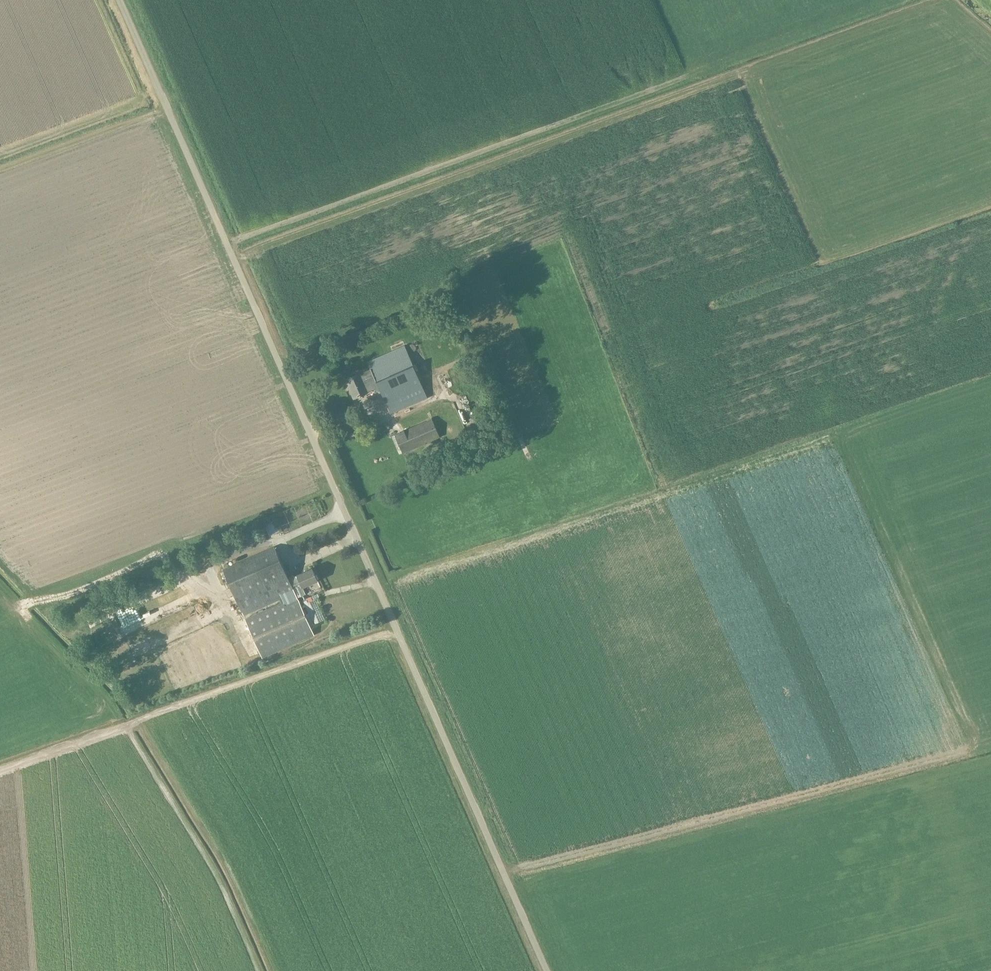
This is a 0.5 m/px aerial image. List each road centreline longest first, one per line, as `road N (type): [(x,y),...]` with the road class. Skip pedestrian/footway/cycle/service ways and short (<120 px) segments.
road 1 (unclassified): [(545,970),(117,0)]

